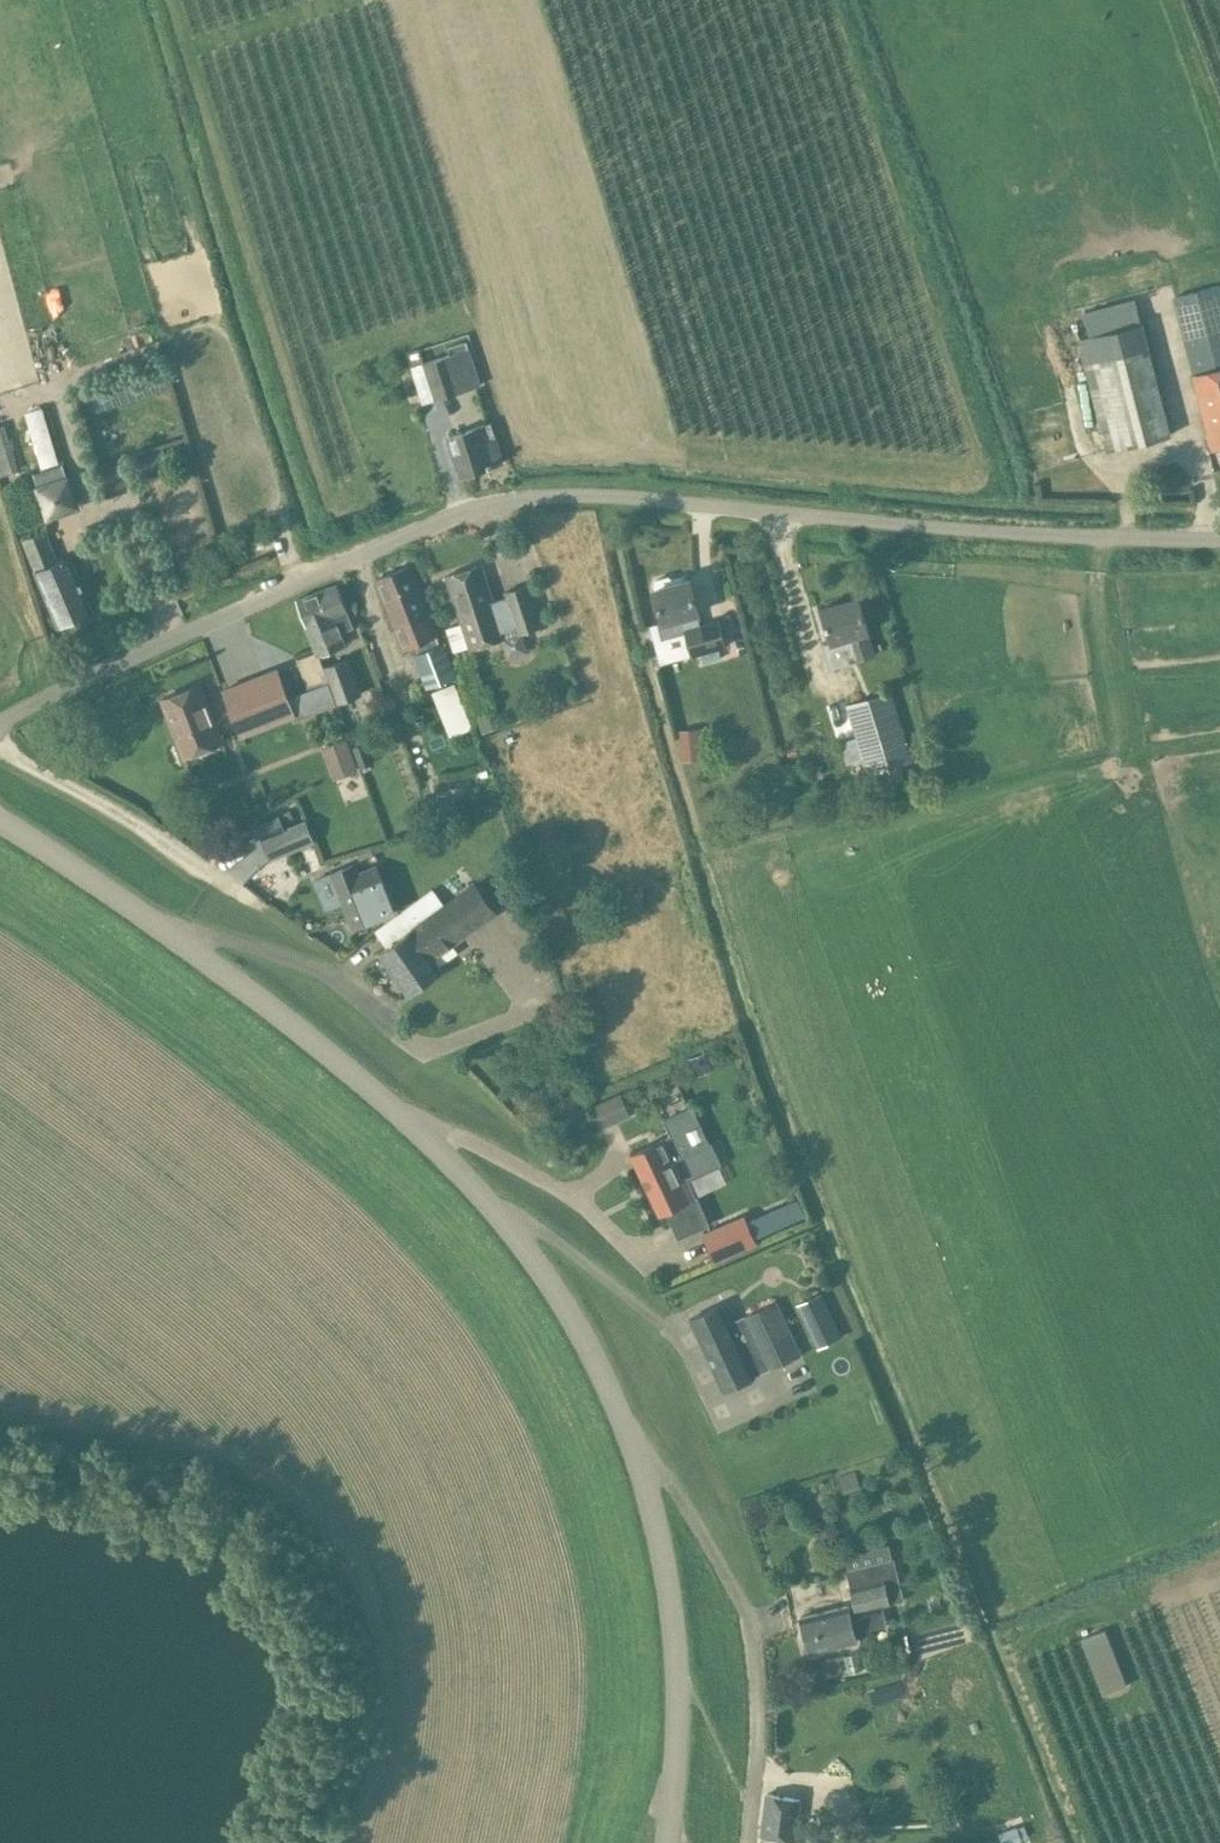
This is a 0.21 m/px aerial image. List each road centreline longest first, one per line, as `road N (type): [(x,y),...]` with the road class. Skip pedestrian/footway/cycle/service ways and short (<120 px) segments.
road 1 (unclassified): [(0,725),(409,534),(536,497),(1011,532),(1219,539)]
road 2 (unclassified): [(636,1449),(547,1276),(405,1114),(190,945),(0,824)]
road 3 (residential): [(748,1842),(759,1718),(749,1615),(657,1464),(636,1449)]
road 4 (unclassified): [(668,1842),(680,1684),(666,1567),(636,1449)]
road 5 (track): [(578,1842),(602,1713)]

